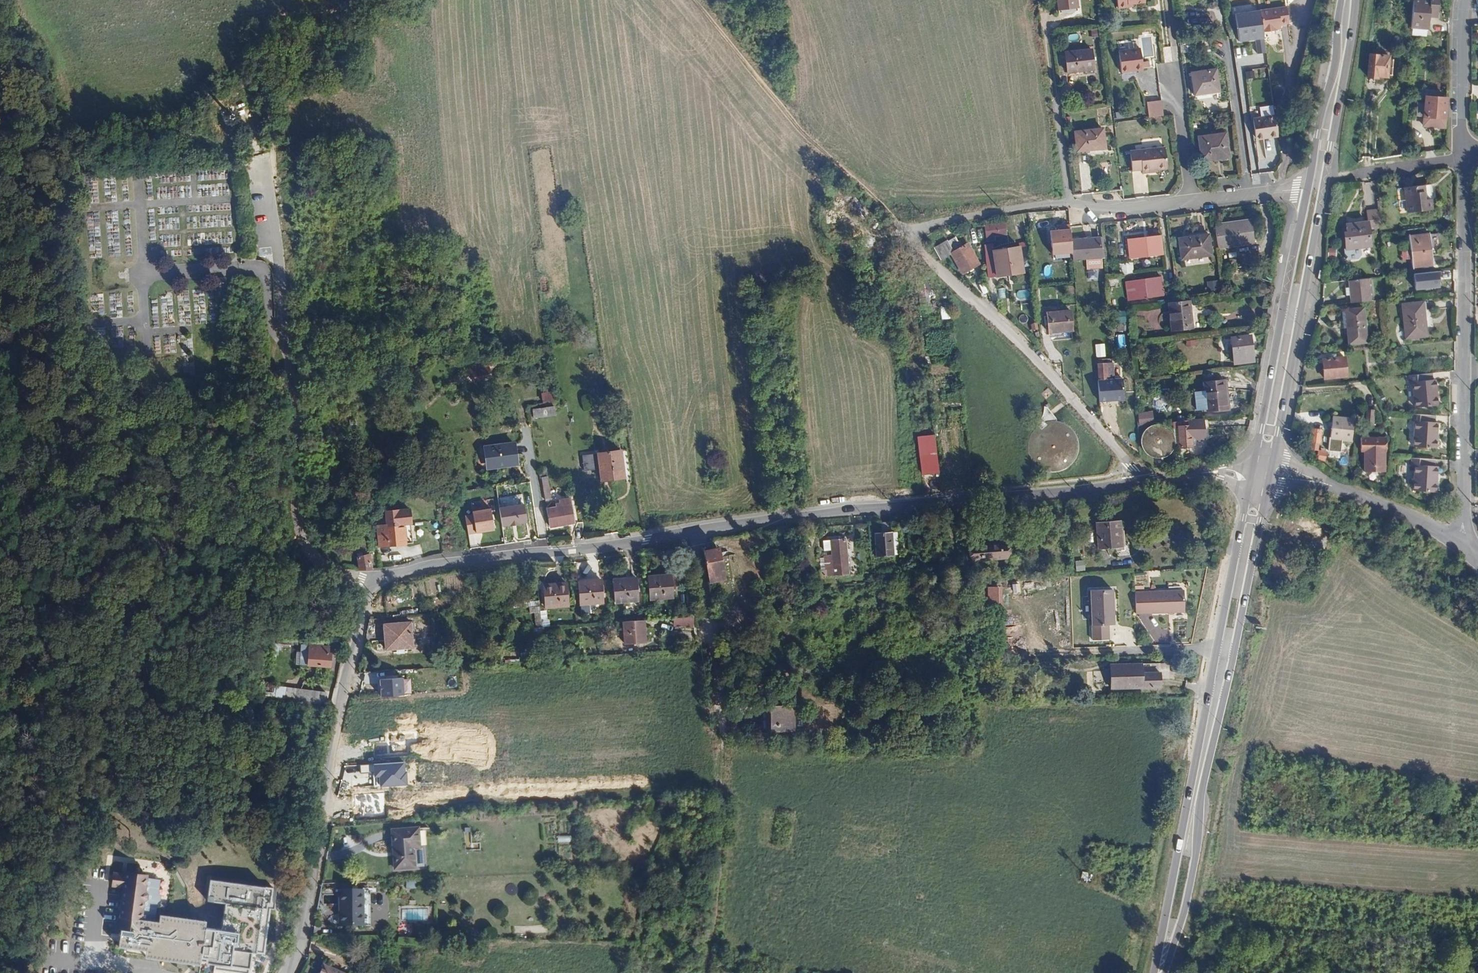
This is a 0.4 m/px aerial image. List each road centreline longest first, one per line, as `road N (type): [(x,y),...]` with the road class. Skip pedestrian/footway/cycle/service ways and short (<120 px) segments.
road 1 (residential): [(1135,483),(453,562),(374,585)]
road 2 (secondary): [(1162,972),(1189,892),(1202,790),(1267,485)]
road 3 (secondary): [(1249,484),(1156,972)]
road 4 (secondary): [(1273,458),(1356,0)]
road 5 (residential): [(374,585),(317,564),(302,543),(282,261),(265,179)]
road 6 (residential): [(374,585),(345,684),(298,950),(287,972)]
road 7 (residential): [(1135,483),(1081,406),(909,235)]
road 8 (track): [(691,0),(815,144),(909,235)]
road 9 (residential): [(1194,201),(1118,210),(1032,205),(909,235)]
road 10 (secondary): [(1309,188),(1254,459)]
road 11 (track): [(265,179),(276,156),(268,19),(349,0)]
road 12 (track): [(707,972),(726,823),(721,743)]
road 13 (residential): [(1464,373),(1463,157)]
road 14 (secondary): [(1342,0),(1309,188)]
road 15 (residential): [(1463,157),(1464,0)]
road 16 (residential): [(1464,515),(1464,373)]
road 17 (residential): [(1171,82),(1194,201)]

